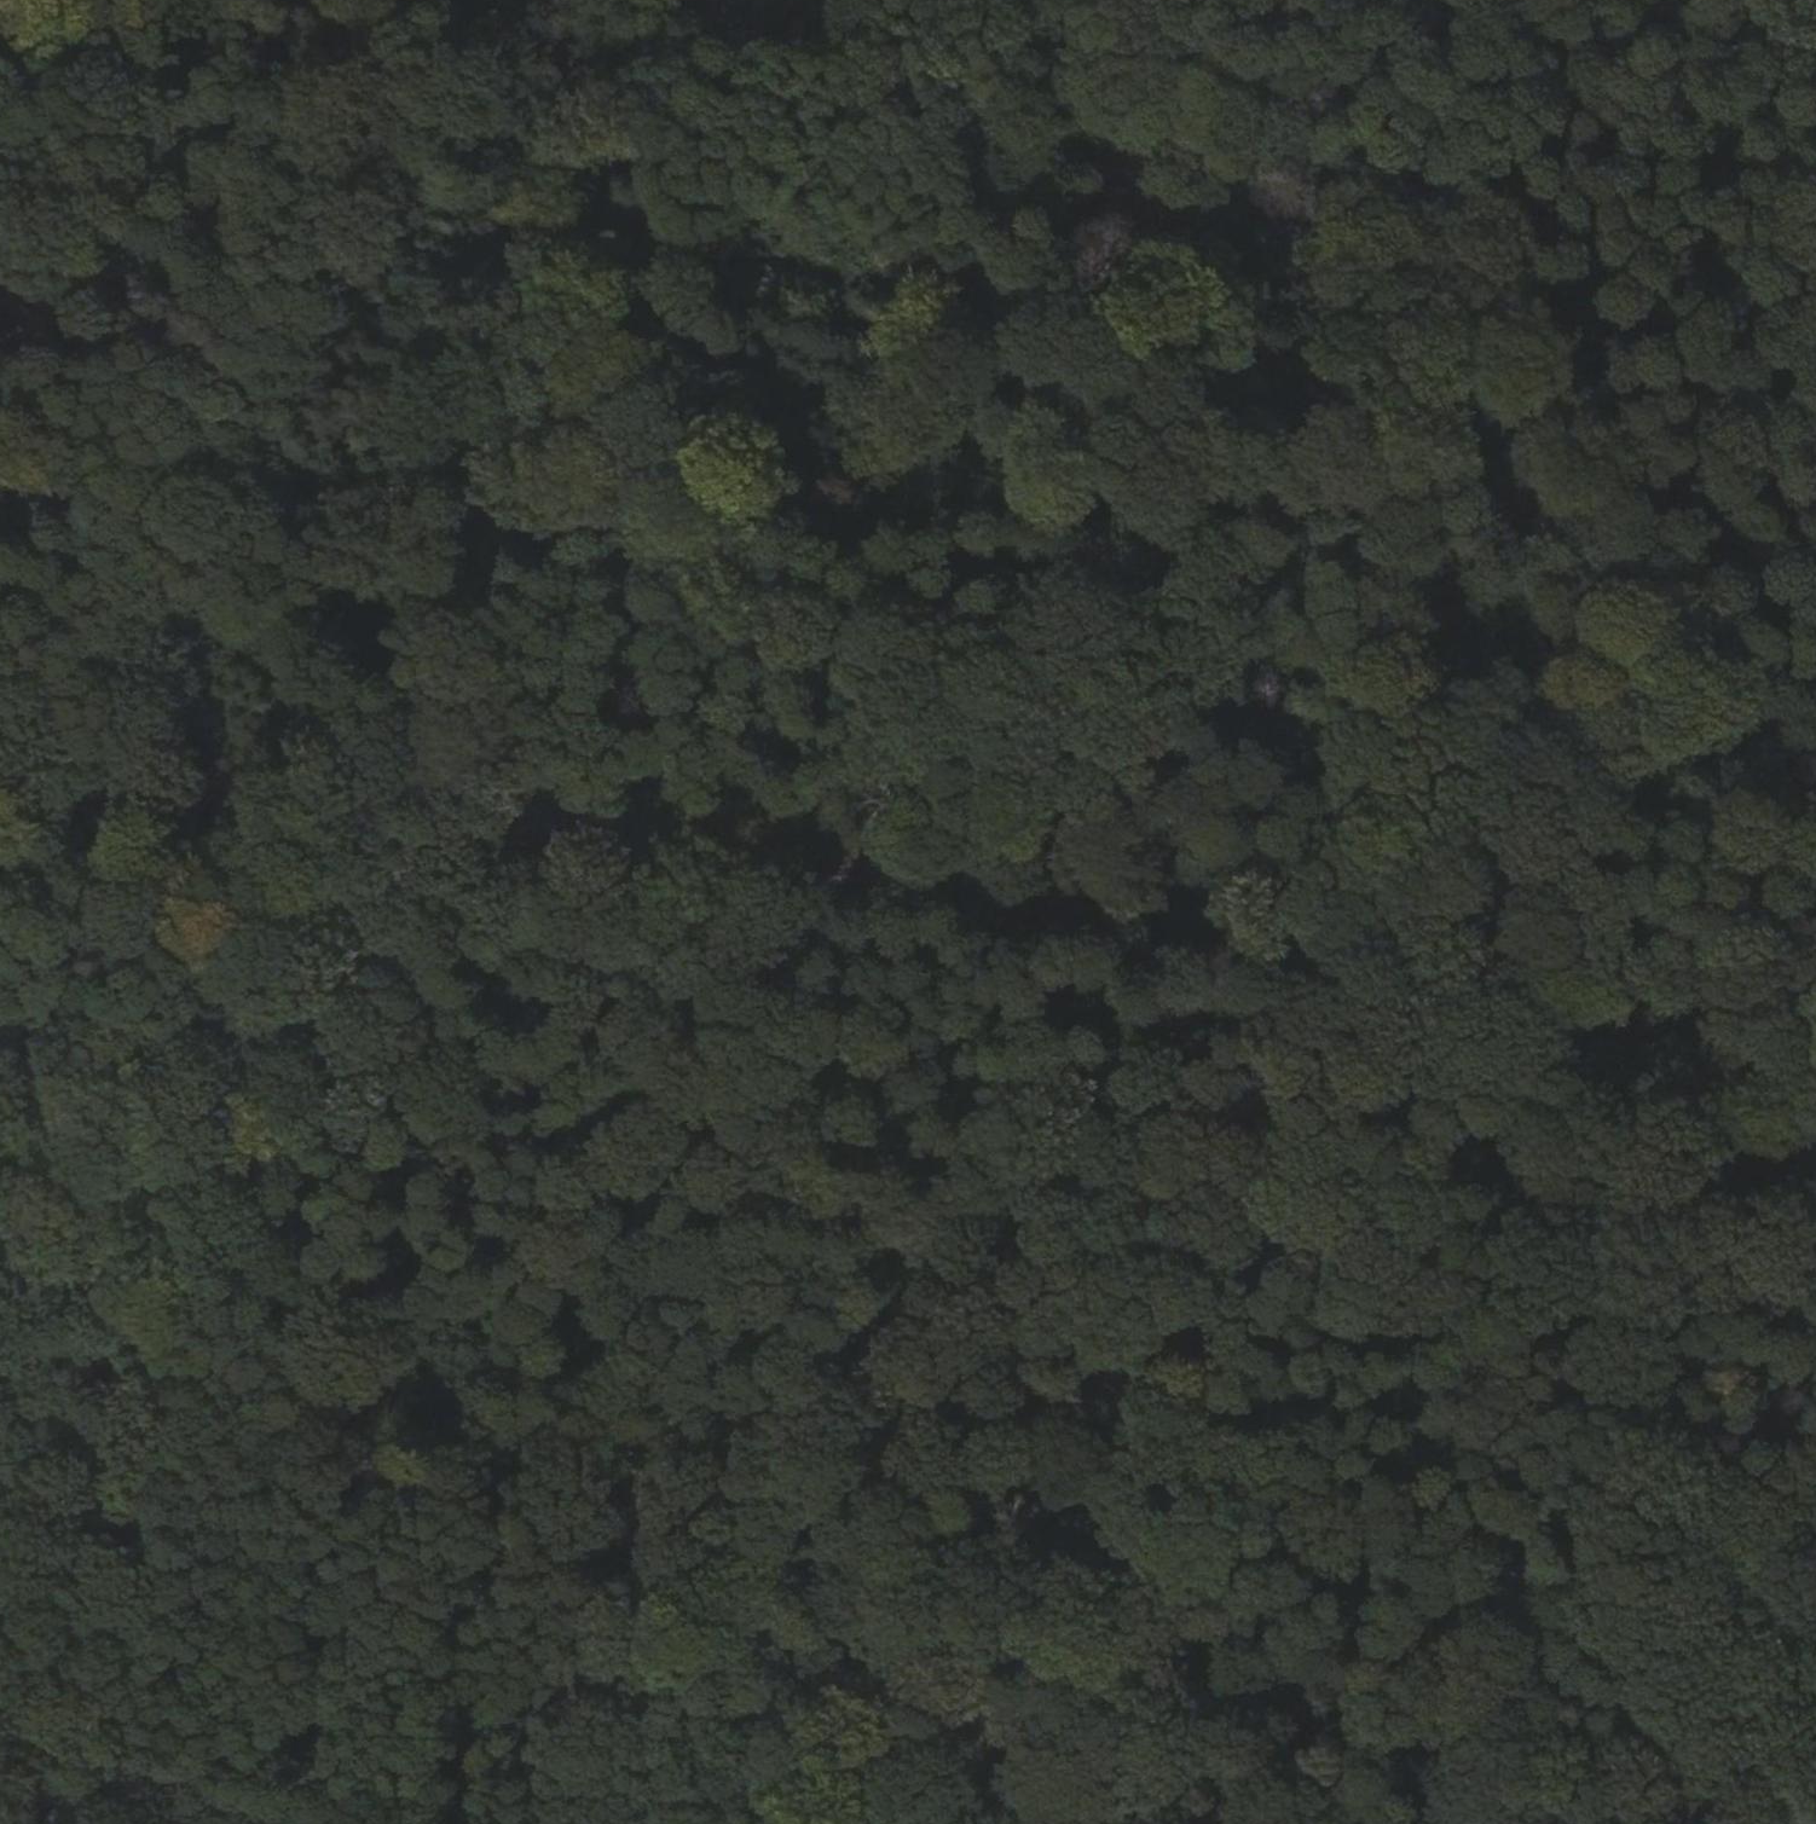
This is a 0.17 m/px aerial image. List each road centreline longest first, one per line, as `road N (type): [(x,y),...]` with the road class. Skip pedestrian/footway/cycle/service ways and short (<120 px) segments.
road 1 (track): [(1815,1164),(1452,948),(0,786)]
road 2 (track): [(0,1132),(1037,1823)]
road 3 (track): [(0,510),(274,0)]

